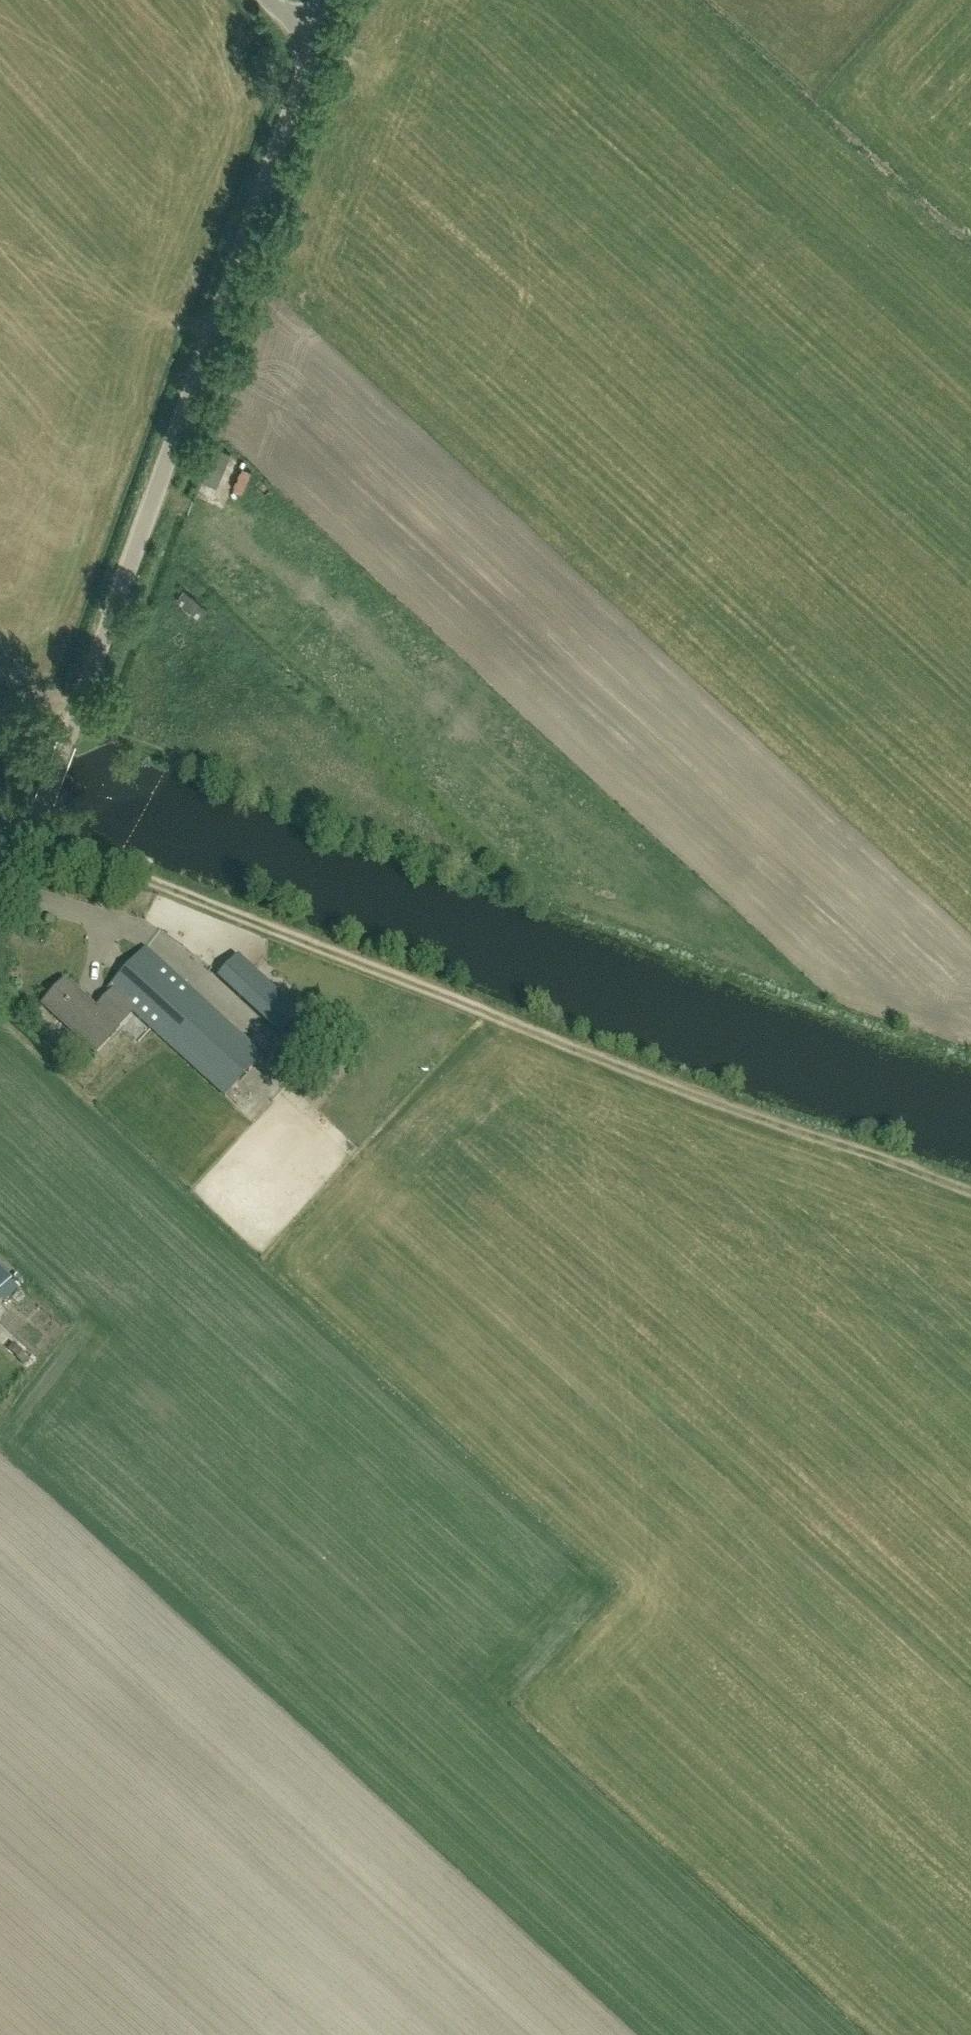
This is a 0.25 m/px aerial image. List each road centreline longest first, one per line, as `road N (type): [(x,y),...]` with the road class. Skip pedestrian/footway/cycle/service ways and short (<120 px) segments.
road 1 (unclassified): [(0,891),(70,728),(312,52)]
road 2 (track): [(24,840),(846,1150)]

